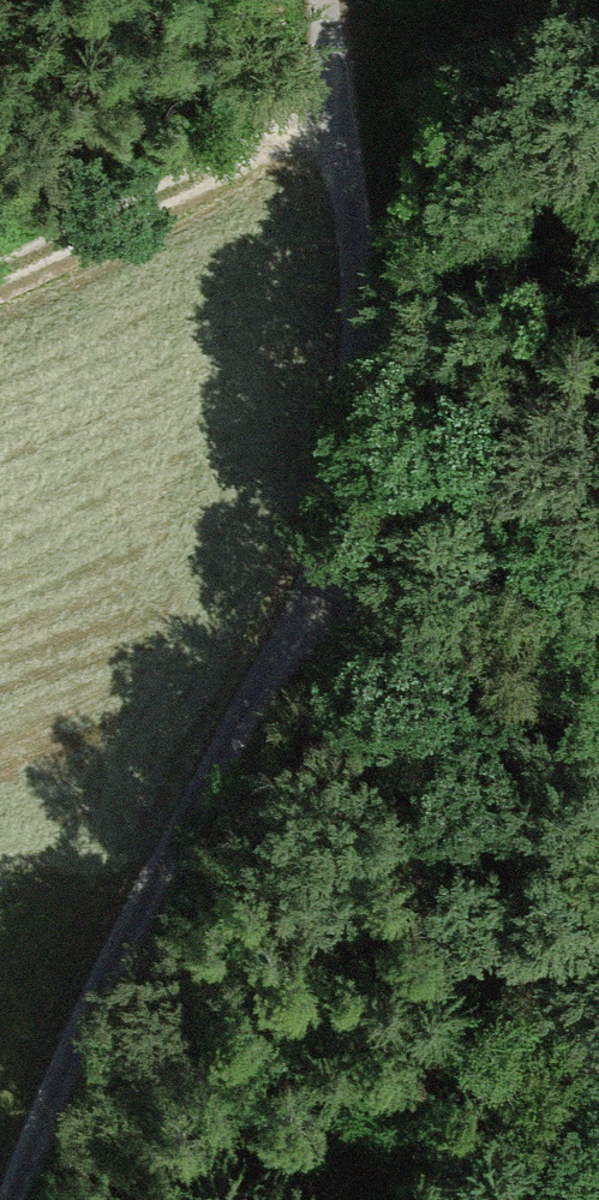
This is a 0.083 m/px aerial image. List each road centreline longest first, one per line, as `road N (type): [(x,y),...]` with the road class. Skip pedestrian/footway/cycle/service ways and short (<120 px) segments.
road 1 (track): [(324,0),(357,312),(343,489),(315,583),(116,963),(16,1199)]
road 2 (track): [(598,1039),(315,583)]
road 3 (track): [(336,117),(0,275)]

